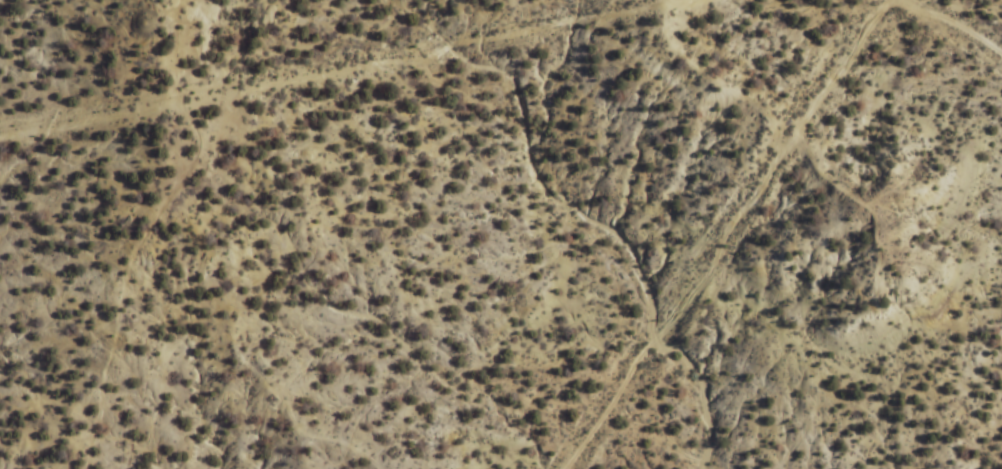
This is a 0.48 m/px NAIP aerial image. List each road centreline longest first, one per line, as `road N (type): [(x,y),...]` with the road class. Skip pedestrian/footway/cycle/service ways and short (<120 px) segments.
road 1 (track): [(564,468),(634,359),(703,282),(726,232),(872,23),(897,0)]
road 2 (track): [(88,468),(134,250),(198,148),(175,85),(179,0)]
road 3 (track): [(693,0),(455,44),(422,61),(309,75),(229,98)]
road 4 (track): [(181,105),(0,137)]

